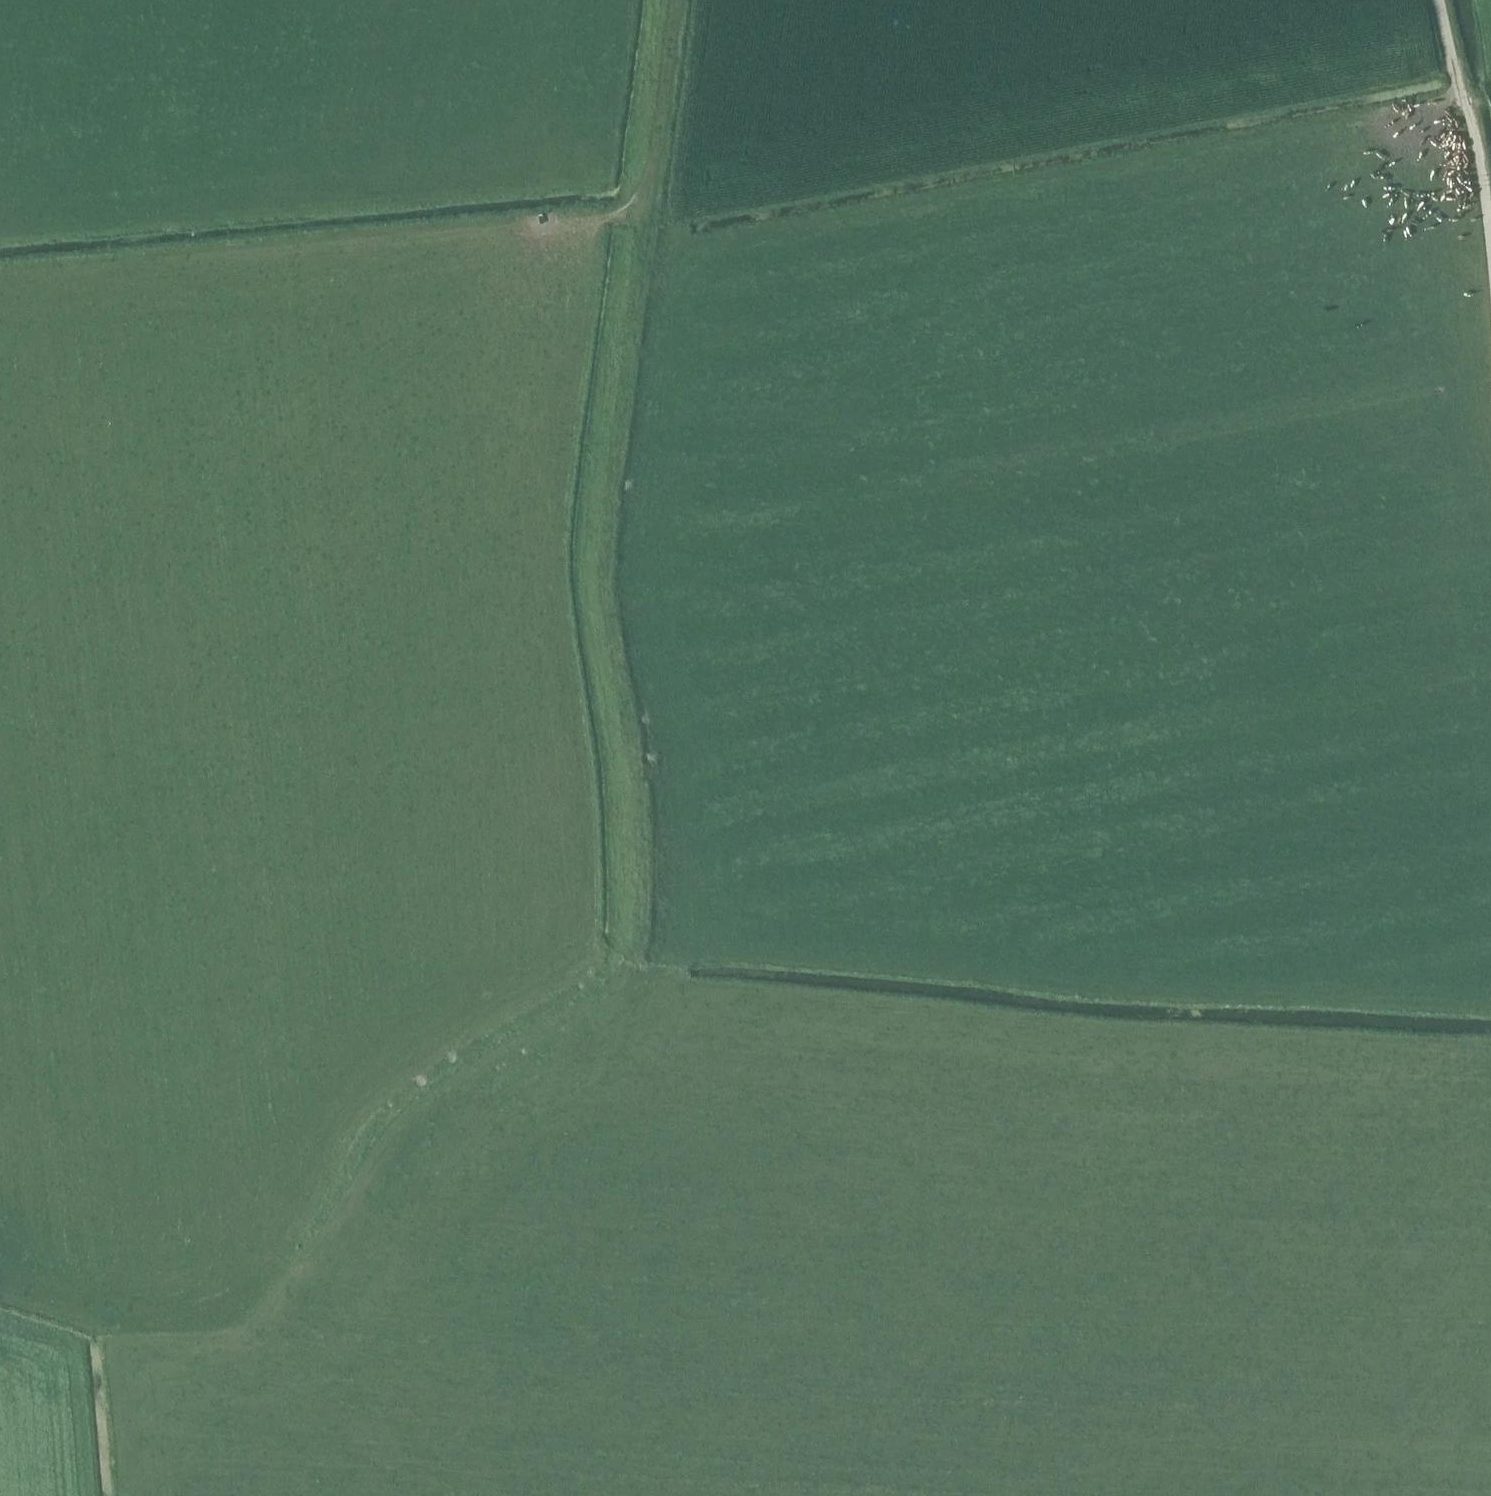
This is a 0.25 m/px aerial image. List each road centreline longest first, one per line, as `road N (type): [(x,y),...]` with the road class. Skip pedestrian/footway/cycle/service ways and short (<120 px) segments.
road 1 (track): [(282,1272),(252,1333),(222,1352),(0,1293)]
road 2 (track): [(679,0),(652,189),(597,209),(521,220)]

